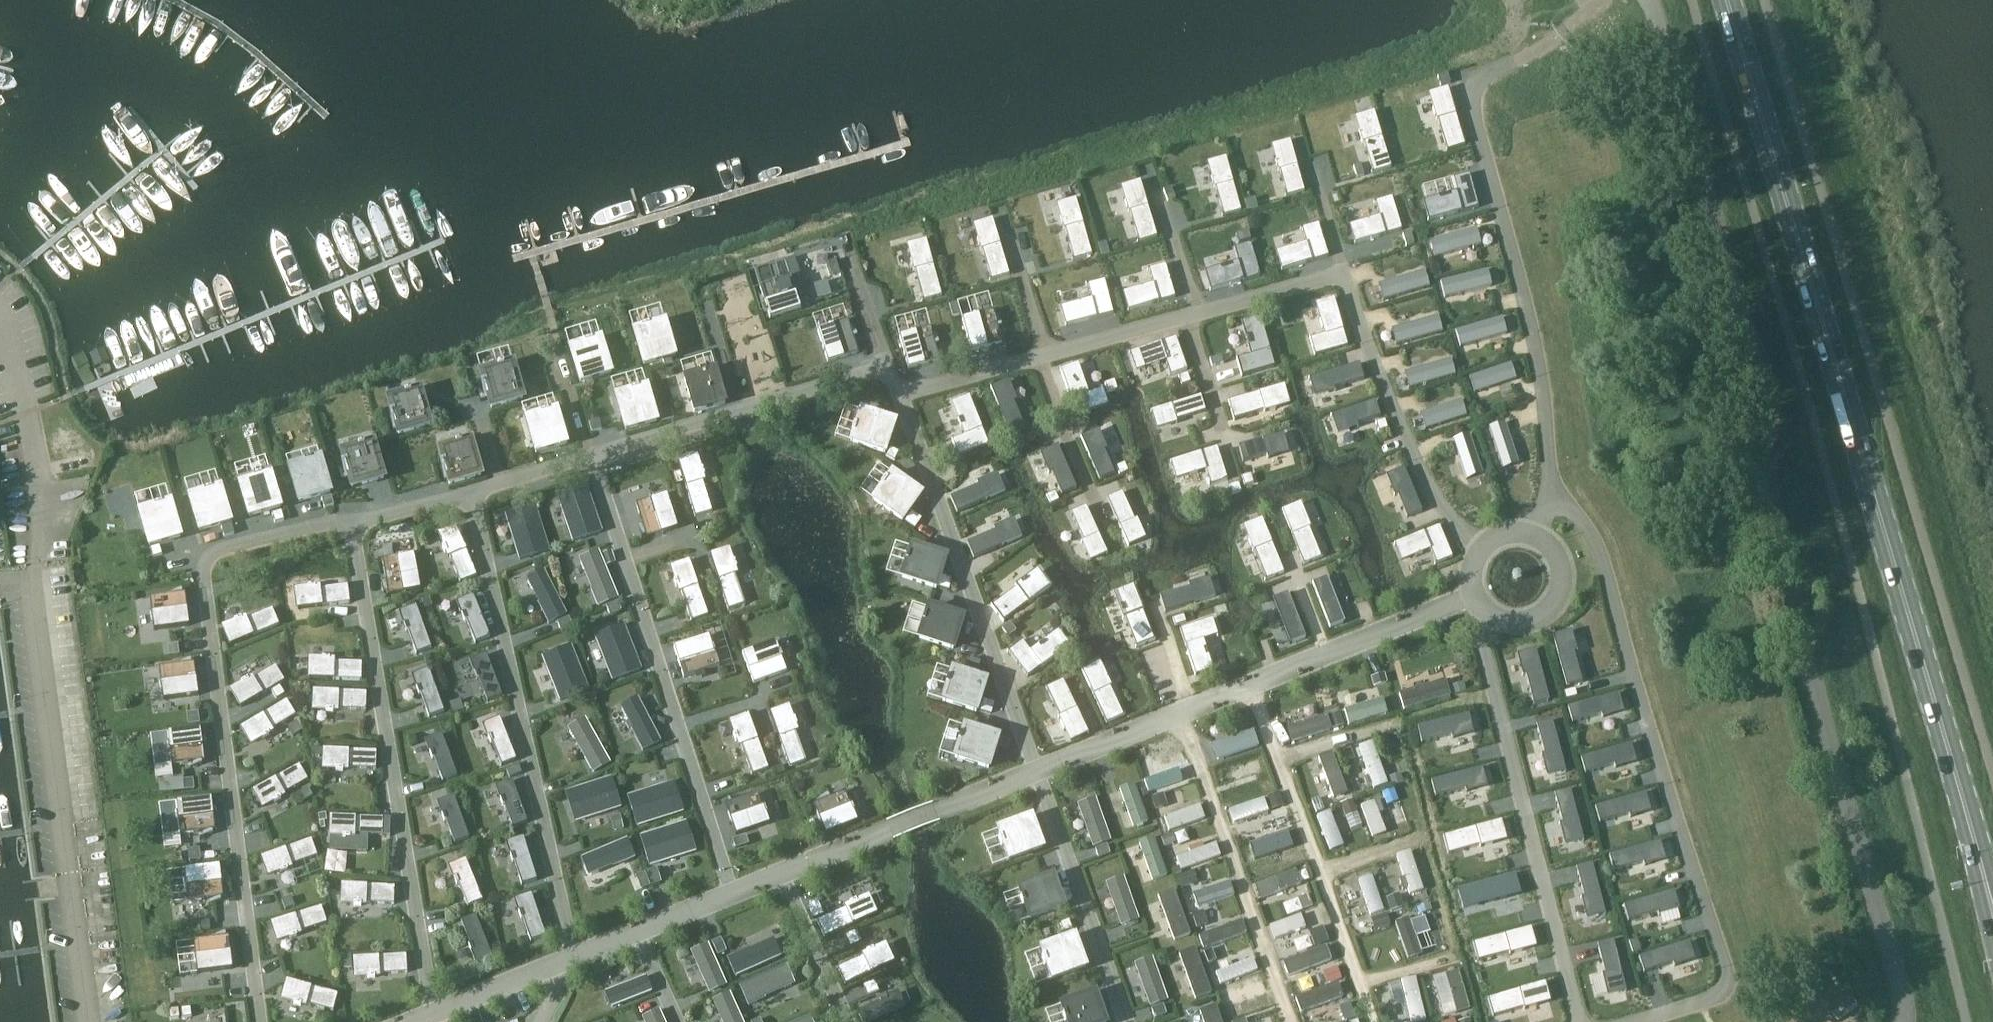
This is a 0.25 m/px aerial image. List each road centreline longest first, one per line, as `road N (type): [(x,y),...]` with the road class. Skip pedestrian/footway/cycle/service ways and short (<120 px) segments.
road 1 (unclassified): [(1902,1021),(1899,981),(1829,742),(1777,513),(1763,381),(1647,0)]
road 2 (primary): [(1988,886),(1728,0)]

